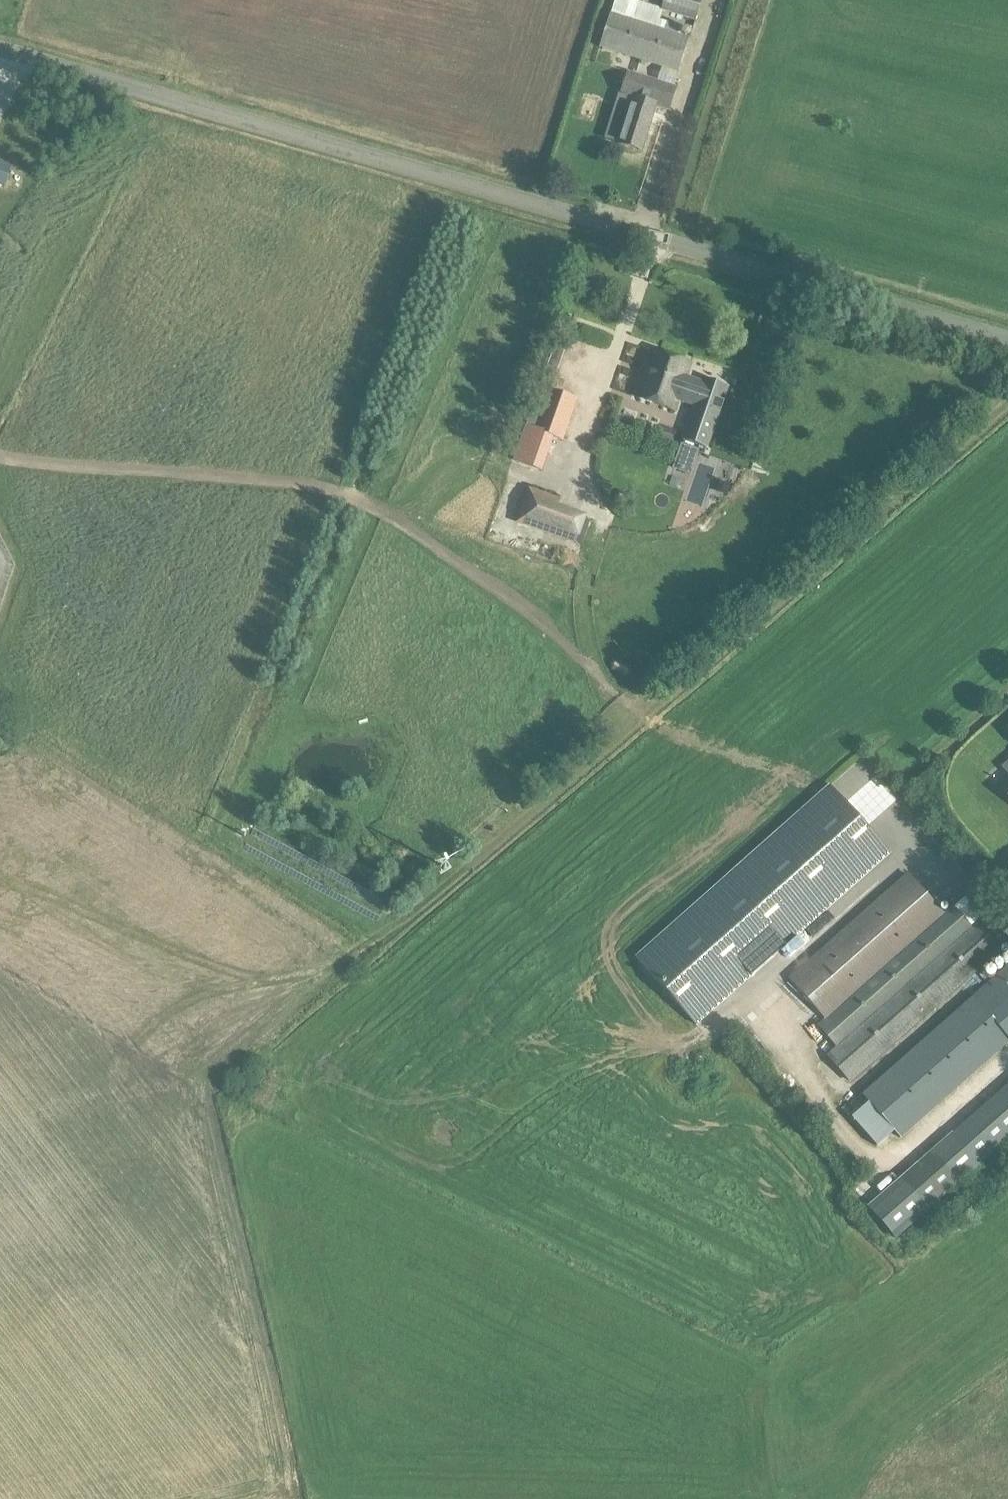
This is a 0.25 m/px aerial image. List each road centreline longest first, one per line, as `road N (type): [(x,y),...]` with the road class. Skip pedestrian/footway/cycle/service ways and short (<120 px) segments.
road 1 (unclassified): [(1007,342),(0,50)]

